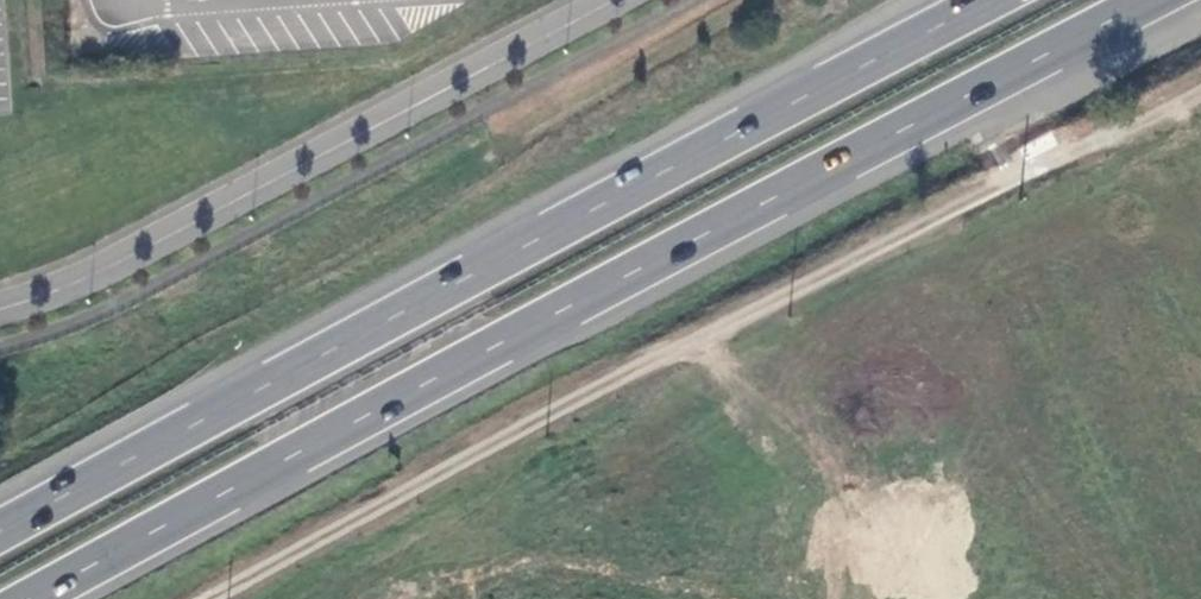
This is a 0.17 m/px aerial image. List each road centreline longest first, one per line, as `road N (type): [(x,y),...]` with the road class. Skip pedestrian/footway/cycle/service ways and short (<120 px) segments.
road 1 (trunk): [(30,598),(1150,0)]
road 2 (trunk): [(989,0),(0,529)]
road 3 (track): [(1200,86),(630,379),(238,598)]
road 4 (unclassified): [(0,308),(113,266),(594,0)]

